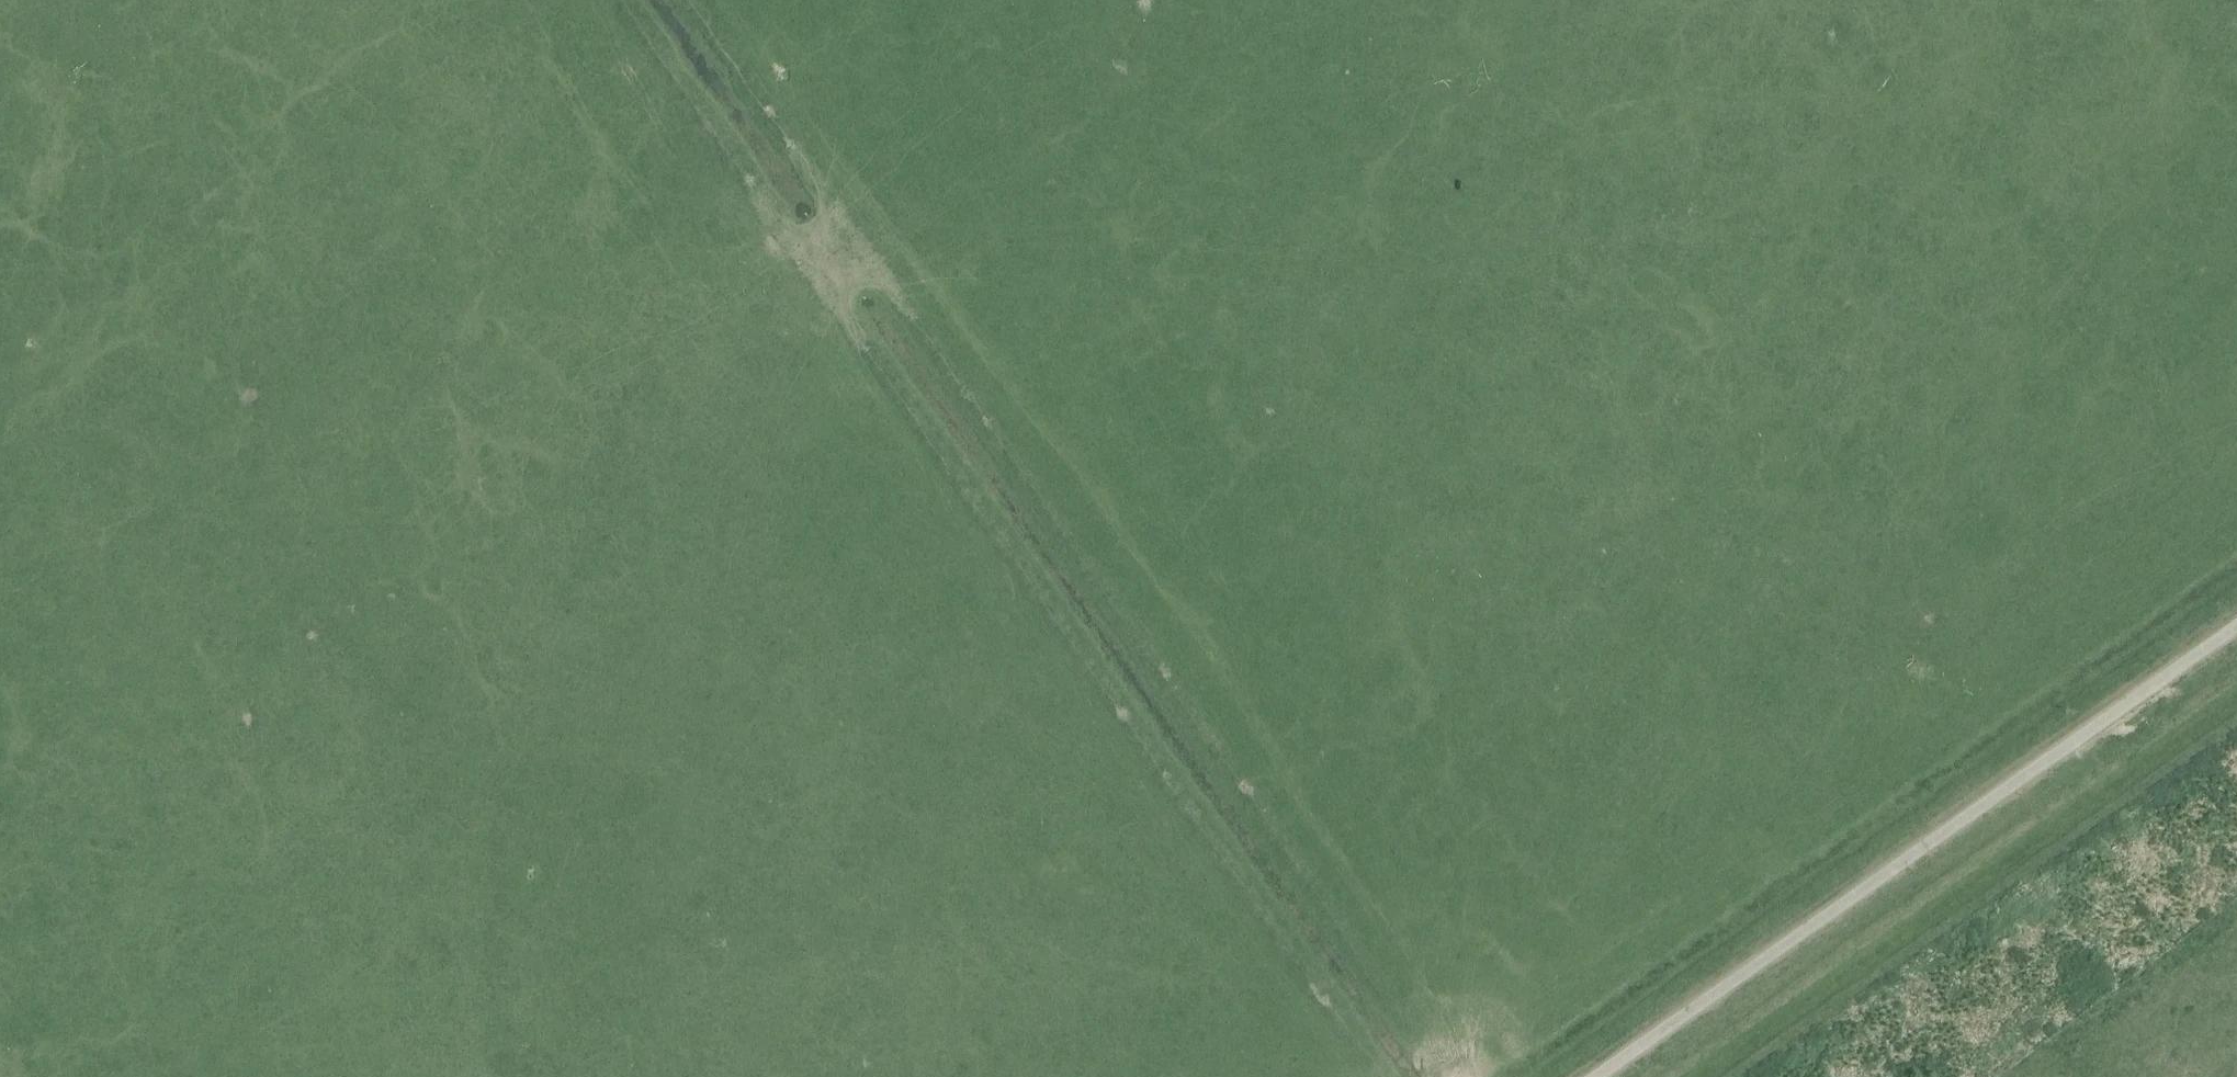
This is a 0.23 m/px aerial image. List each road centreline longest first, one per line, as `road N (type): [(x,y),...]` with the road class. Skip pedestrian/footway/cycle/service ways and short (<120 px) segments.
road 1 (track): [(1603,1076),(2236,629)]

